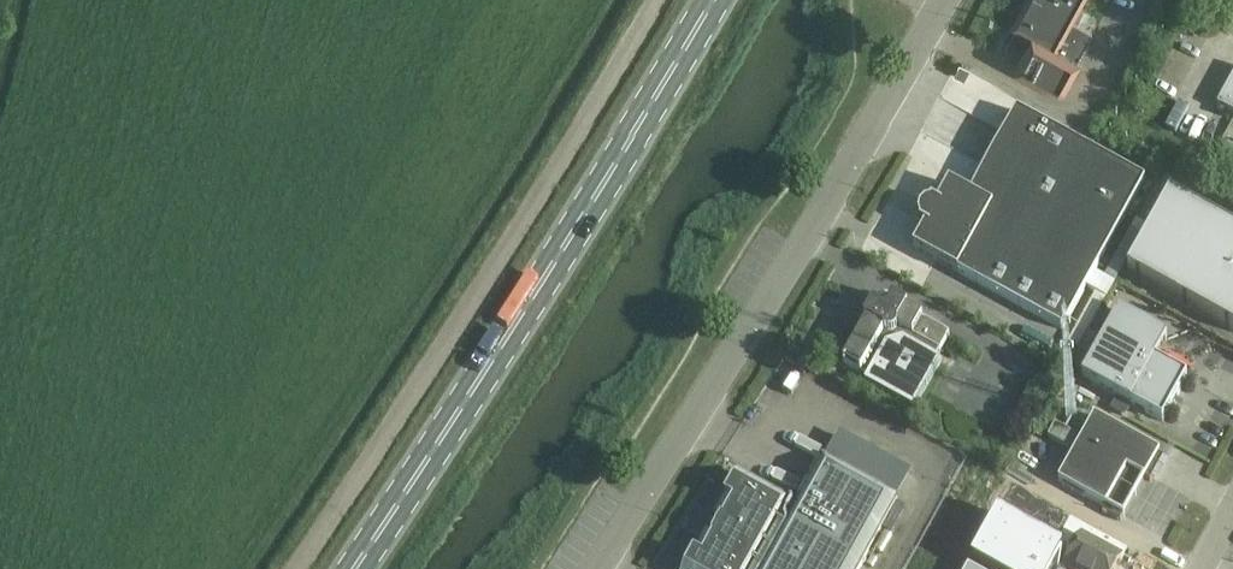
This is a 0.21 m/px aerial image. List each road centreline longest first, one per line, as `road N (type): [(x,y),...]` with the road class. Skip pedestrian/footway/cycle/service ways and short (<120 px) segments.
road 1 (unclassified): [(301,568),(653,0)]
road 2 (primary): [(359,568),(710,0)]
road 3 (unclassified): [(597,568),(939,0)]

